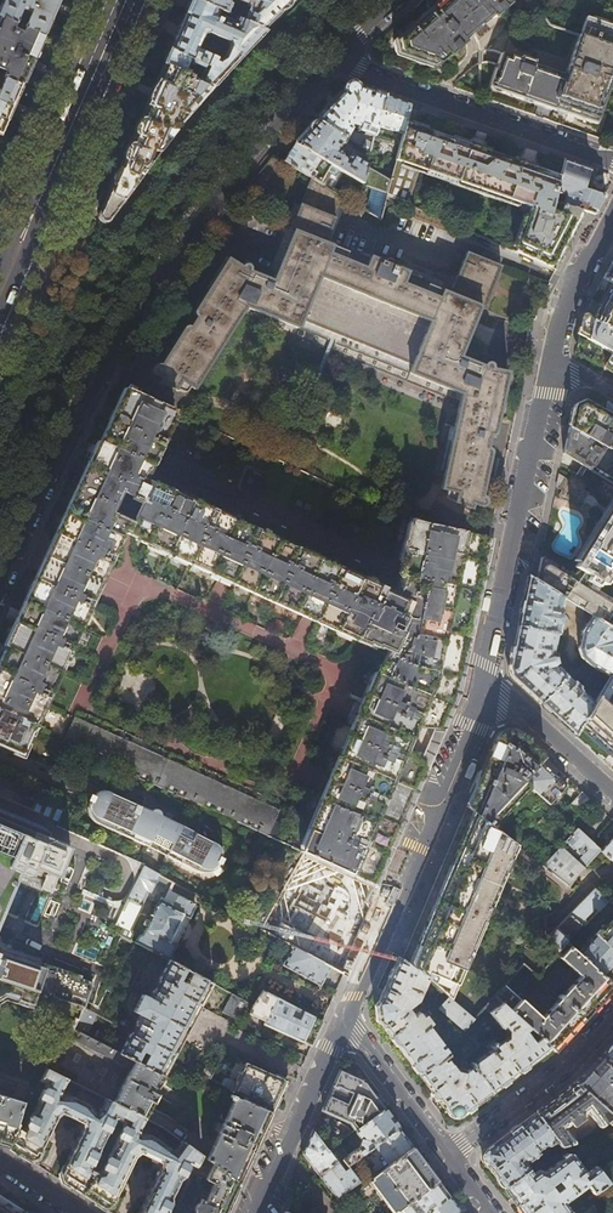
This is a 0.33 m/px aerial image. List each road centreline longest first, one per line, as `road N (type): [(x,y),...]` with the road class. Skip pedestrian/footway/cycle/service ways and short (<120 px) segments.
road 1 (tertiary): [(333,61),(259,141),(174,254),(78,413),(0,581)]
road 2 (residential): [(344,1015),(484,691)]
road 3 (residential): [(484,691),(552,362)]
road 4 (residential): [(333,61),(612,159)]
road 5 (residential): [(612,1013),(565,1065),(447,1155)]
road 6 (residential): [(255,1212),(344,1015)]
road 7 (primary): [(40,197),(125,0)]
road 8 (residential): [(447,1155),(344,1015)]
road 9 (residential): [(484,691),(524,714),(612,796)]
road 10 (residential): [(552,362),(565,301),(612,214)]
road 11 (primary): [(0,325),(35,246),(40,197)]

